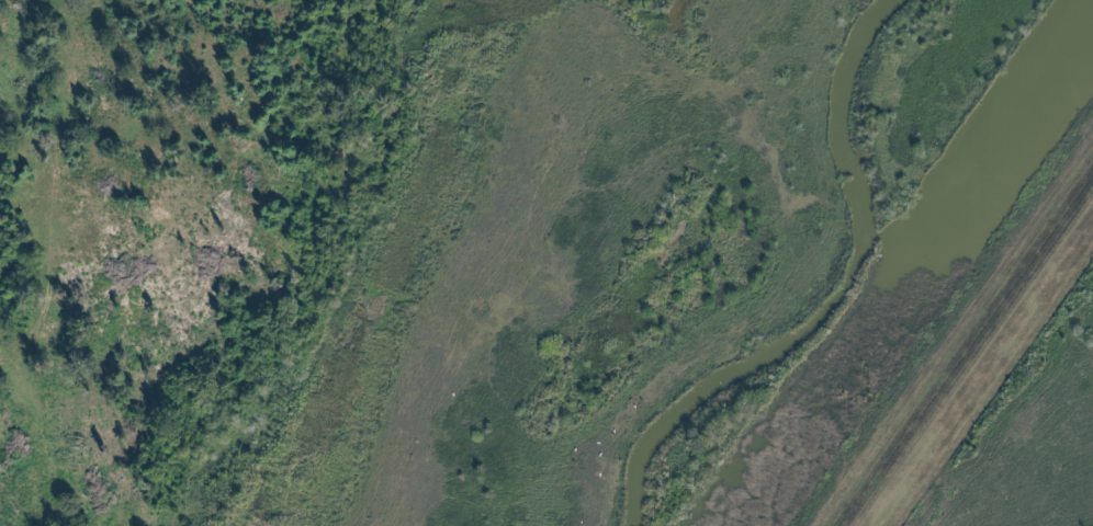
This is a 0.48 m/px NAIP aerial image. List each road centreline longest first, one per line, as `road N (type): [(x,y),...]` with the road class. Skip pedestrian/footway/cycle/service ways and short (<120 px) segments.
road 1 (track): [(1092,203),(860,525)]

